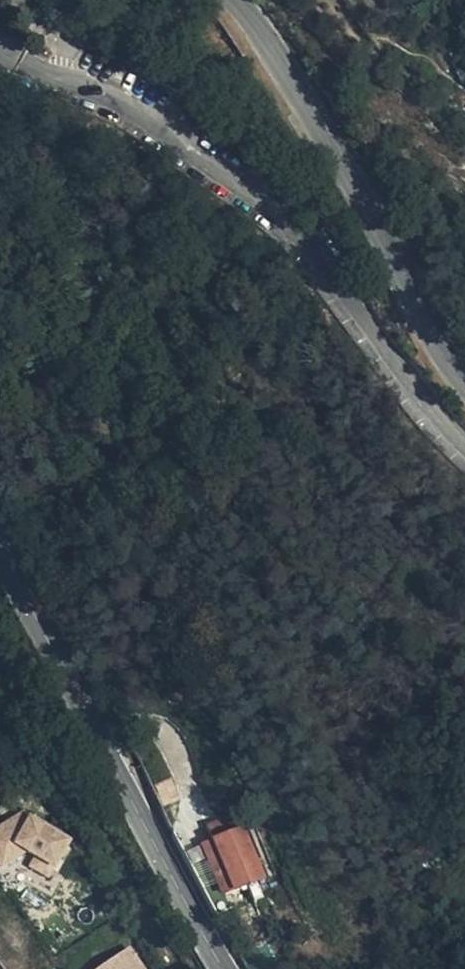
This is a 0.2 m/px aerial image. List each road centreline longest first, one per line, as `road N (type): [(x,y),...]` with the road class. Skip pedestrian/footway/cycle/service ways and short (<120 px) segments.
road 1 (secondary): [(225,968),(0,547)]
road 2 (secondary): [(464,390),(236,0)]

